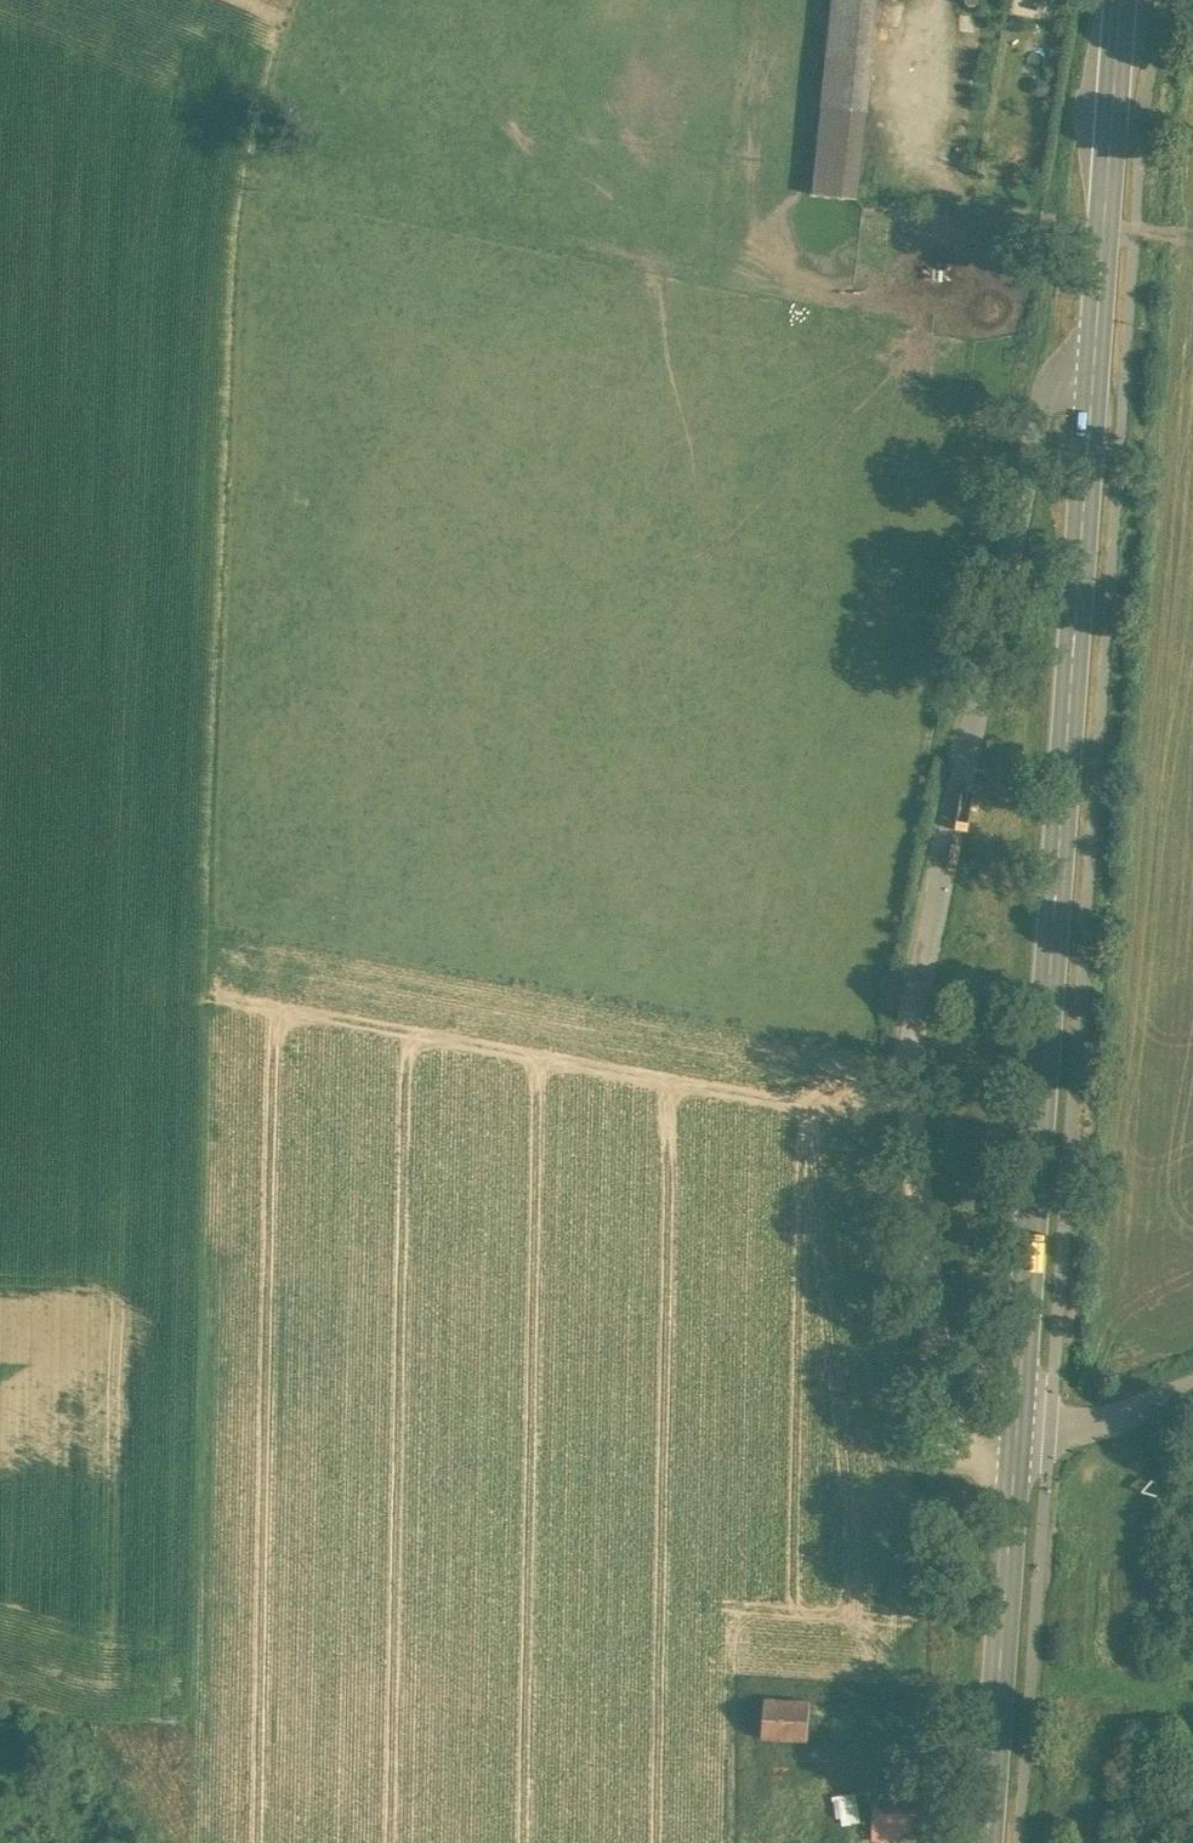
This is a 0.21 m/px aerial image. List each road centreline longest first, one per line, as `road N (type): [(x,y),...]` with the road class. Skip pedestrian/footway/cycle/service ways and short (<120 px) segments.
road 1 (secondary): [(1122,0),(1012,1446)]
road 2 (secondary): [(1012,1446),(984,1842)]
road 3 (unclassified): [(1192,1386),(1012,1446)]

